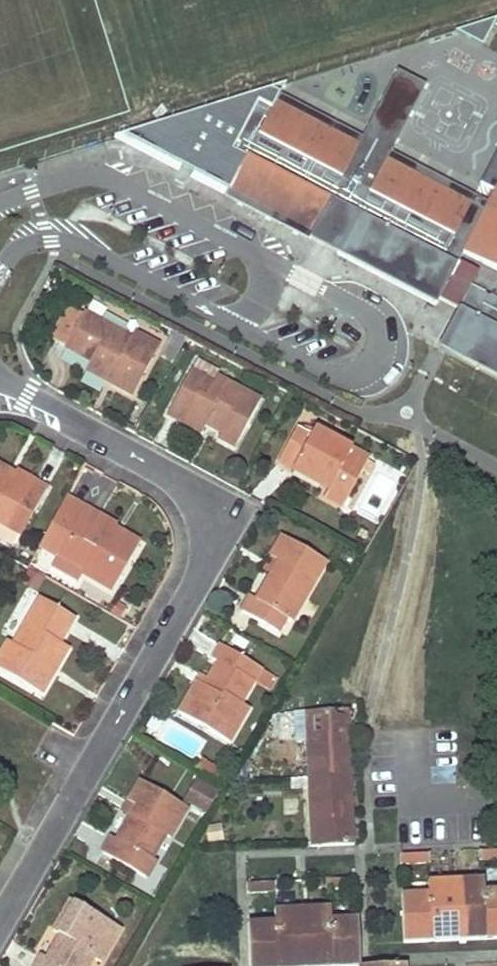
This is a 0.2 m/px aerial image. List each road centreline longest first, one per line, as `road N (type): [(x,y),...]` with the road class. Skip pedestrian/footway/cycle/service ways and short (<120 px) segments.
road 1 (residential): [(0,930),(213,548),(179,479),(28,387),(0,380)]
road 2 (residential): [(238,324),(336,376),(360,372),(377,355),(370,315),(264,258)]
road 3 (residential): [(264,258),(116,180),(88,175),(0,201)]
road 4 (residential): [(0,272),(13,251),(50,240),(77,244),(238,324)]
road 5 (residential): [(496,798),(416,802),(411,730)]

